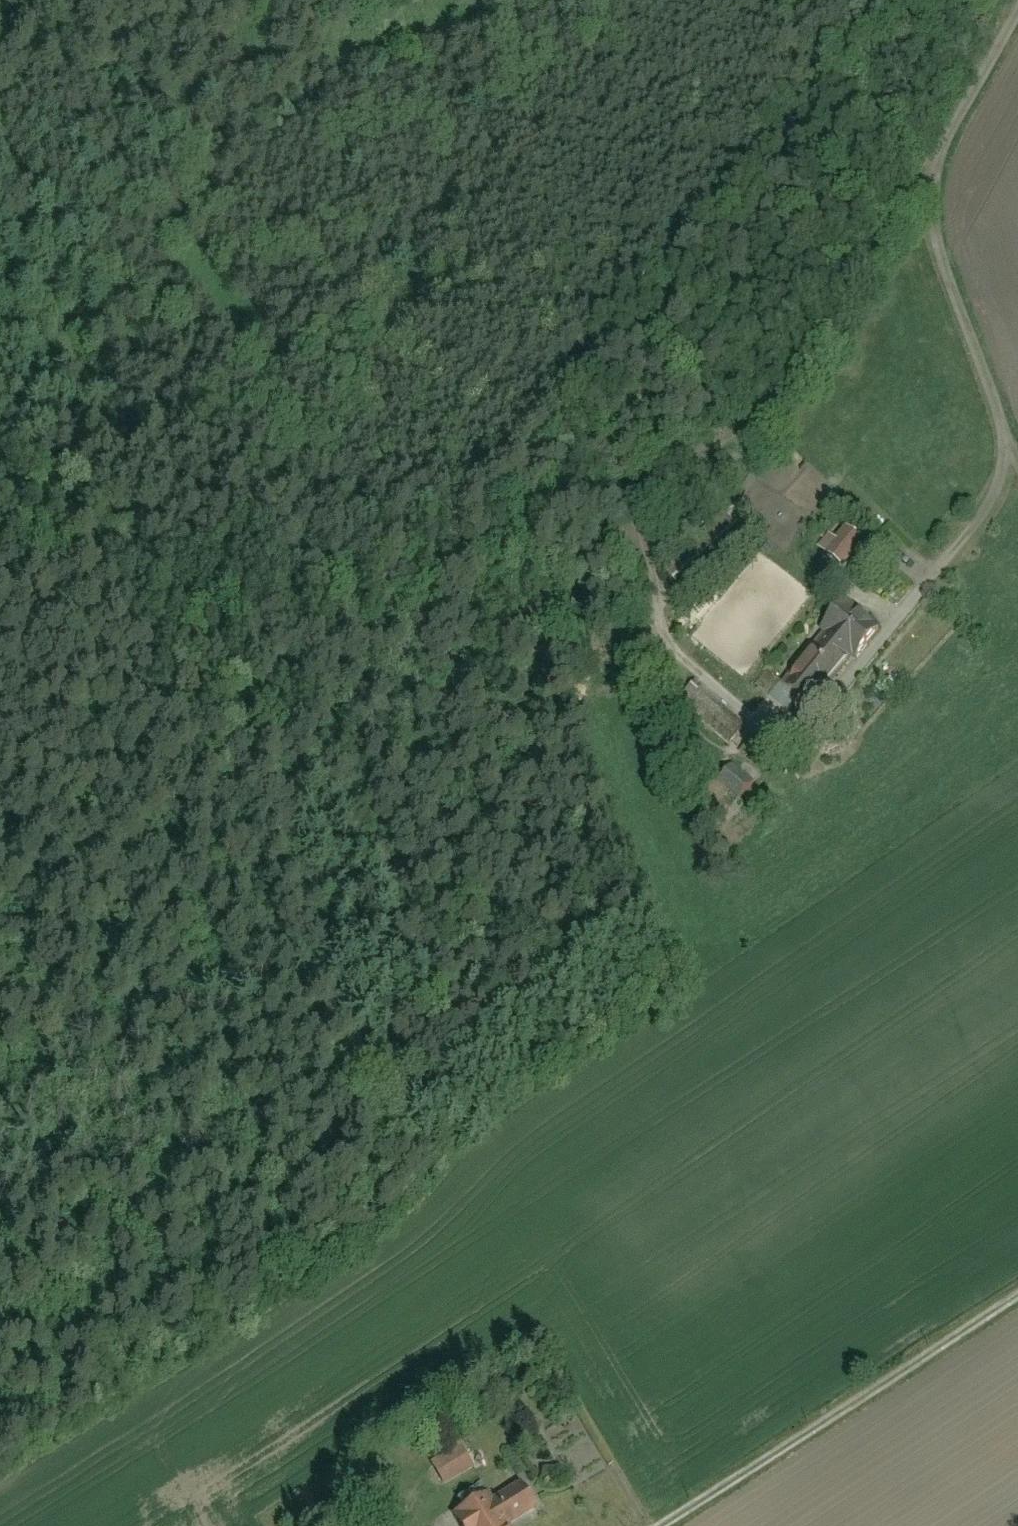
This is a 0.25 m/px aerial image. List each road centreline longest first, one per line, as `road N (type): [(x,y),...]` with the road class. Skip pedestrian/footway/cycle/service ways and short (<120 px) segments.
road 1 (track): [(1017,13),(953,122),(933,205),(941,261),(983,370),(1002,461),(990,503),(901,615)]
road 2 (track): [(1017,1293),(664,1525)]

